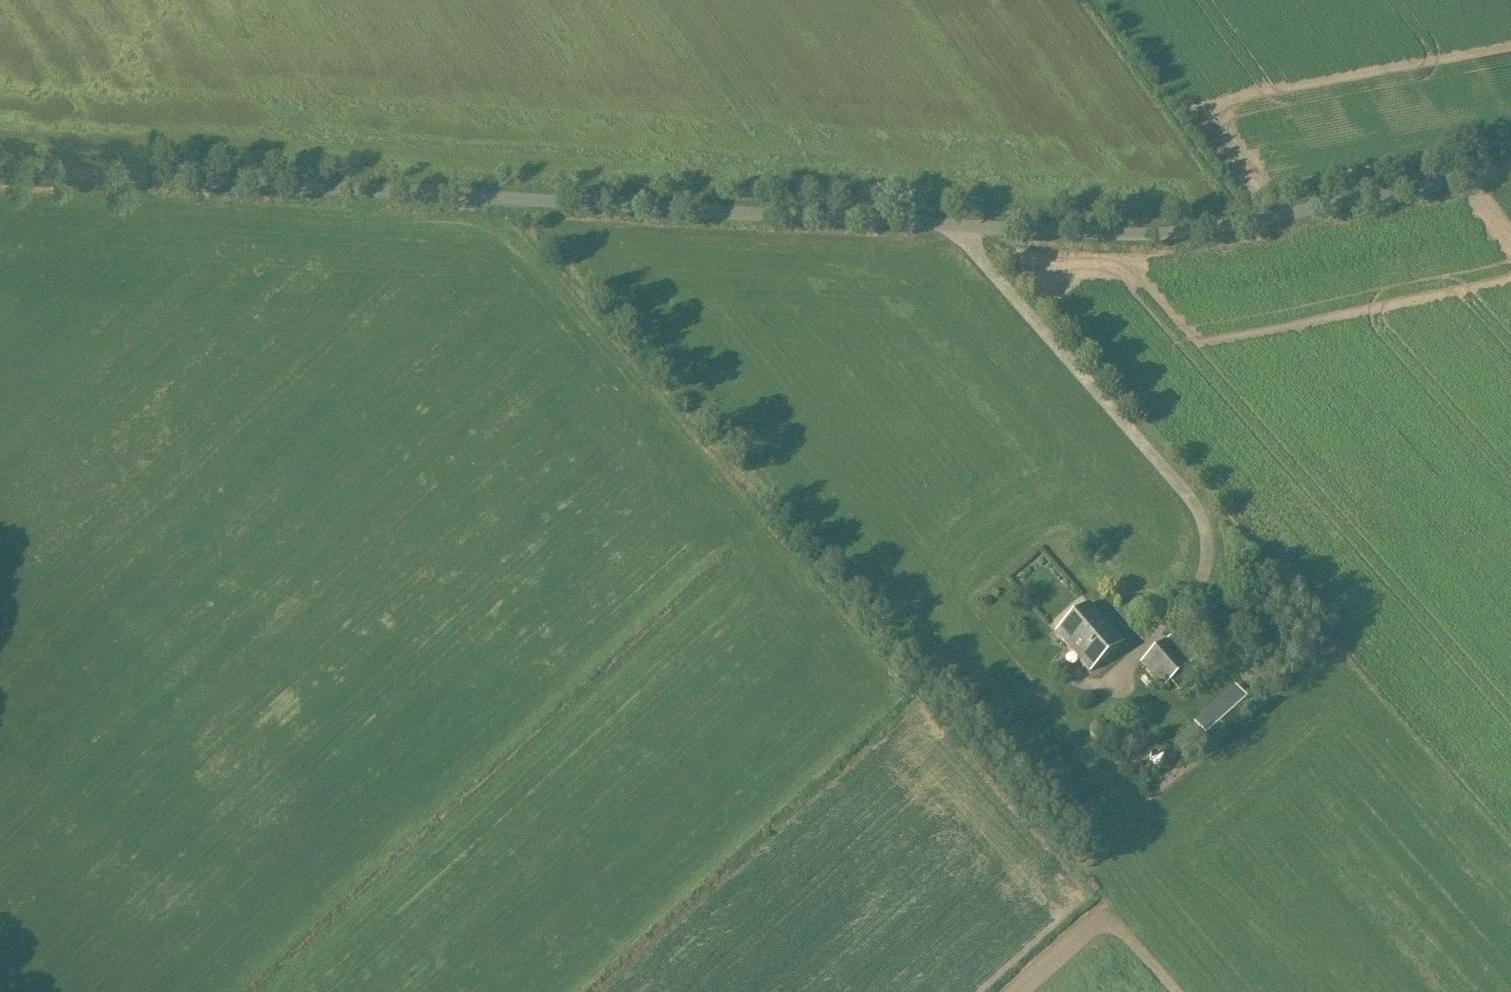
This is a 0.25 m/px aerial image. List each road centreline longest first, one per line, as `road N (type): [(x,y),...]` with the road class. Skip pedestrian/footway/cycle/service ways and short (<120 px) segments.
road 1 (unclassified): [(0,169),(1037,232),(1291,216),(1510,172)]

